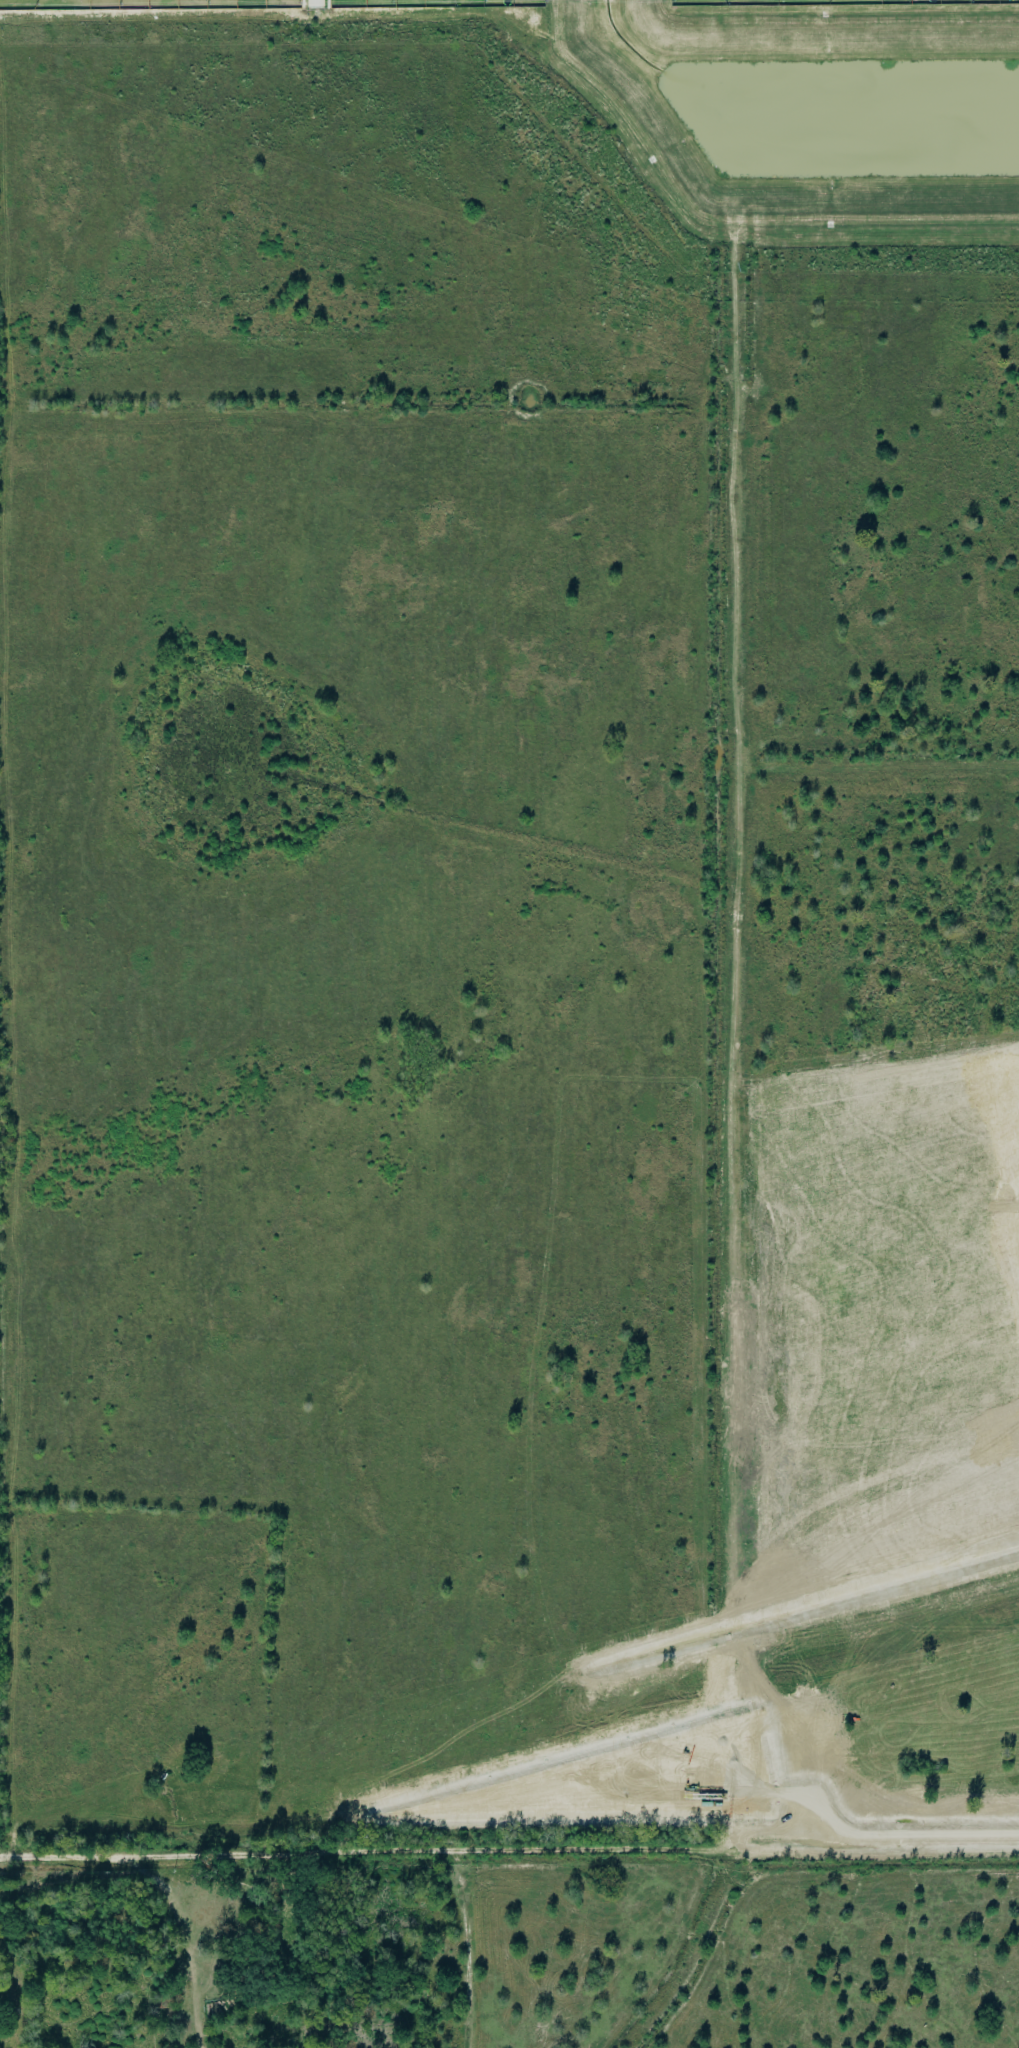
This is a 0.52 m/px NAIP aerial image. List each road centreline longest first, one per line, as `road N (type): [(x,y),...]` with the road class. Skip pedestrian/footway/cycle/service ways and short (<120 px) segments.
road 1 (residential): [(680,504),(731,657),(915,583),(1018,562)]
road 2 (residential): [(885,593),(845,429),(797,357),(729,323),(654,309)]
road 3 (residential): [(1018,319),(864,320),(797,357)]

